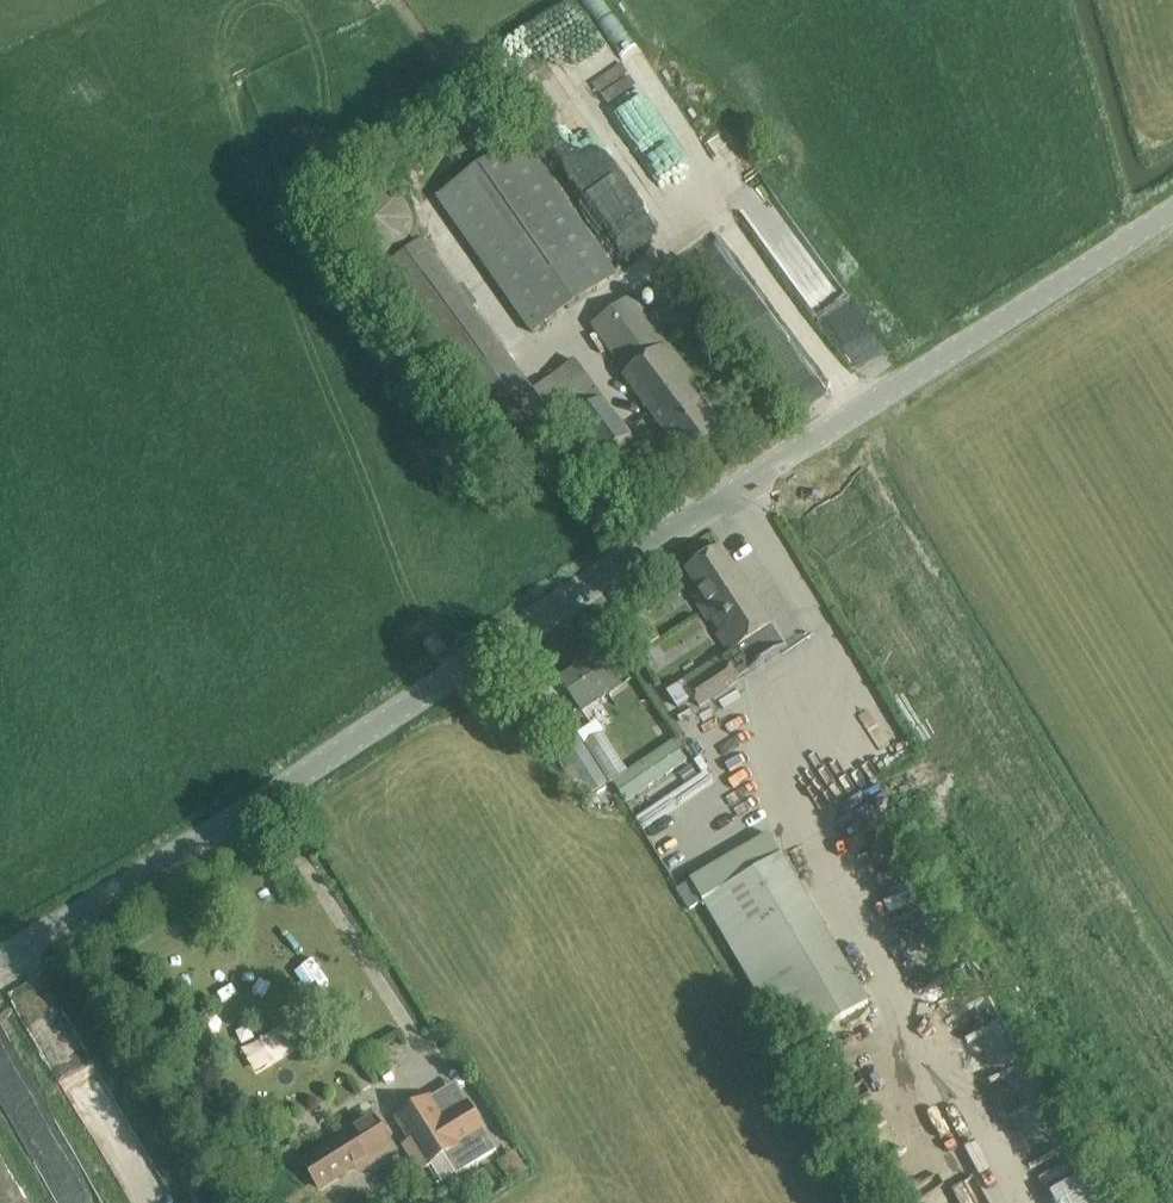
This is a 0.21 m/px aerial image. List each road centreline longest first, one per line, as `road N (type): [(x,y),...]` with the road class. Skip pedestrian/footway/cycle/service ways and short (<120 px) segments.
road 1 (tertiary): [(0,961),(165,863),(1172,207)]

